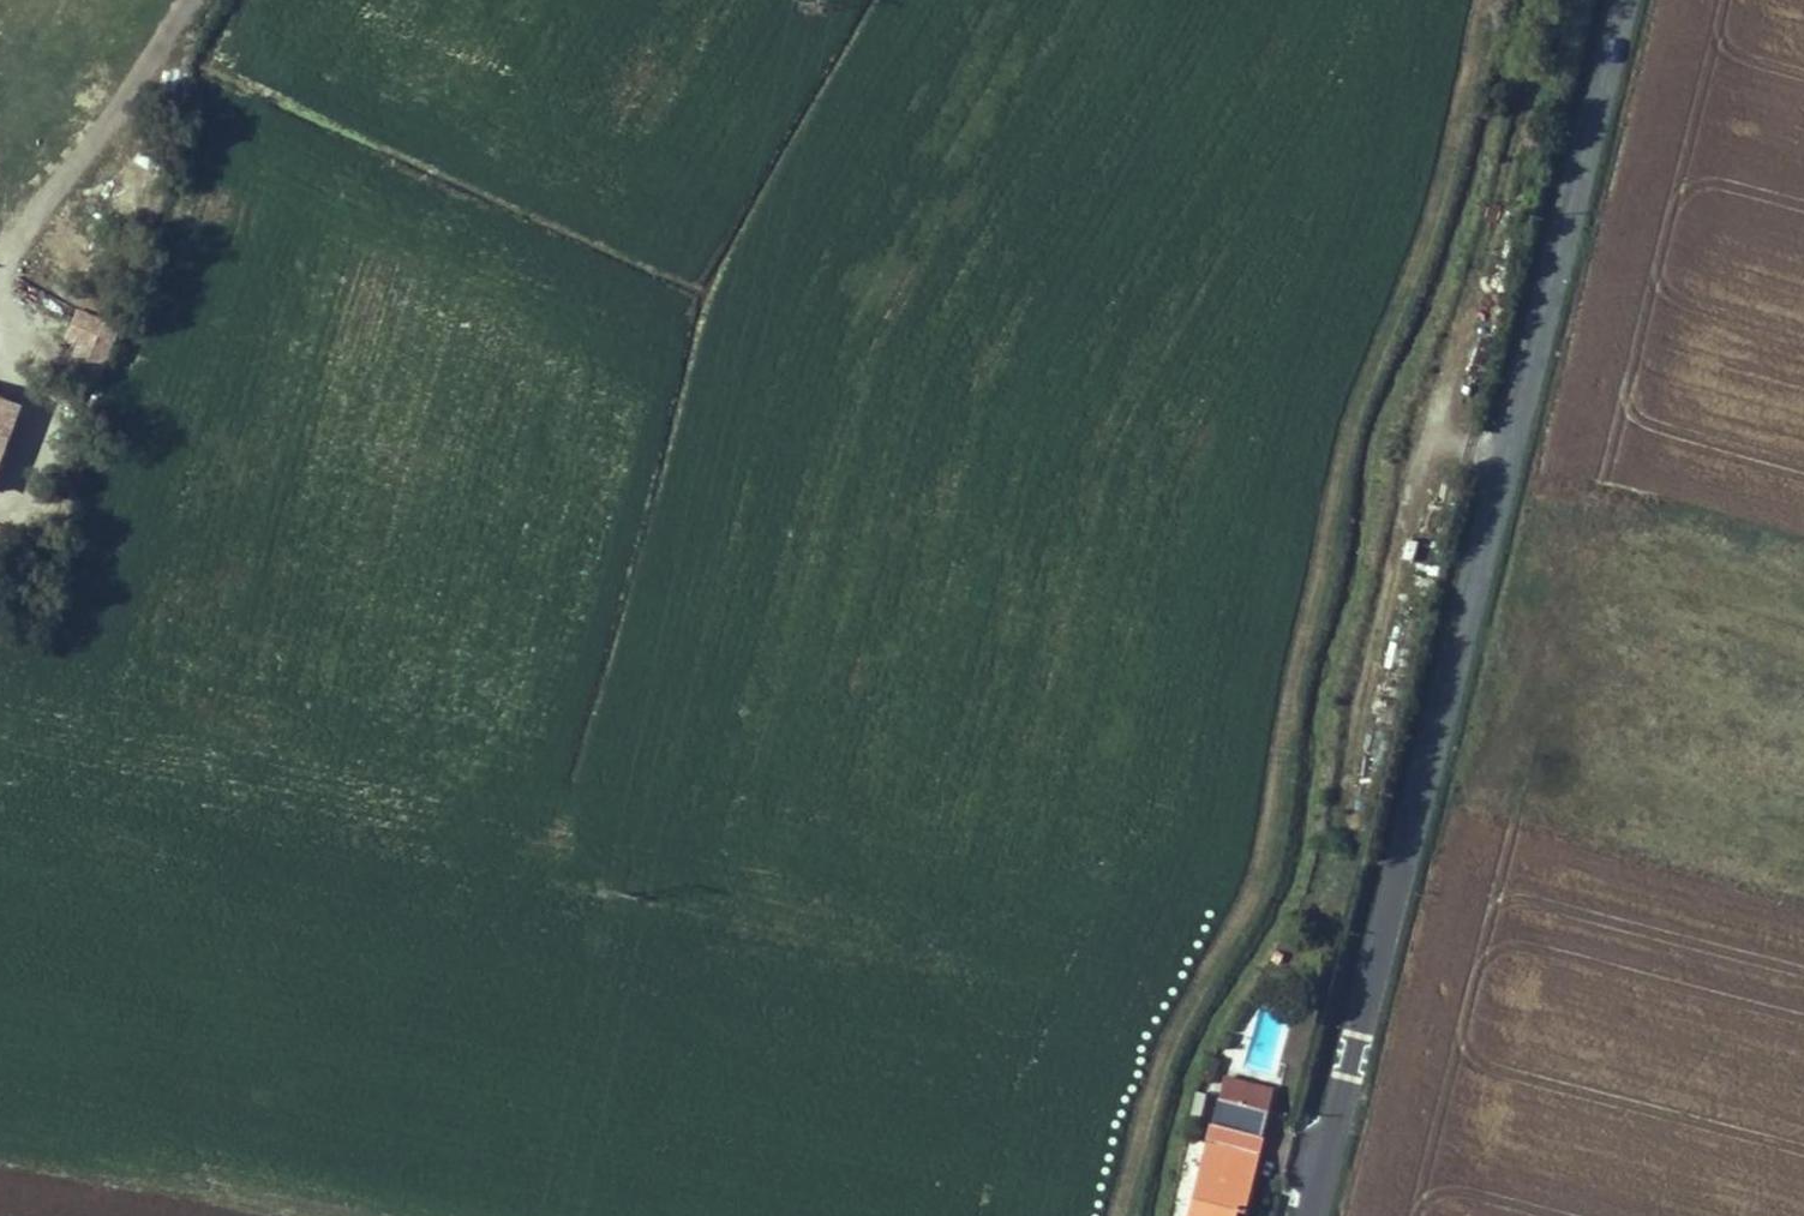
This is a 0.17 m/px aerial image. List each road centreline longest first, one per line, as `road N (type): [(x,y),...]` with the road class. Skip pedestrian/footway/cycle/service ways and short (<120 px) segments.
road 1 (tertiary): [(1312,1215),(1623,0)]

